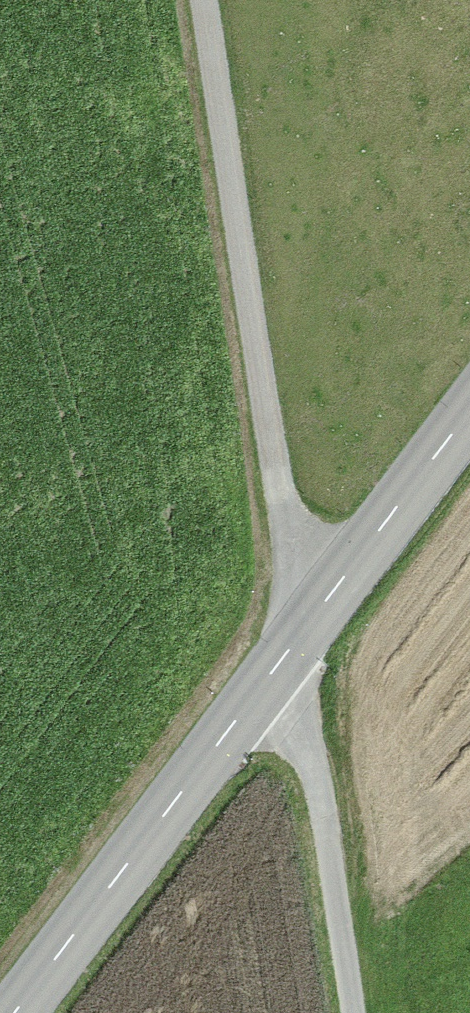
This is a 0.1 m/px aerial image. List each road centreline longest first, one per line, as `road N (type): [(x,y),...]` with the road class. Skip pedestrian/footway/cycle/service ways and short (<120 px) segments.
road 1 (track): [(200,0),(351,1012)]
road 2 (tertiary): [(13,1012),(469,408)]

